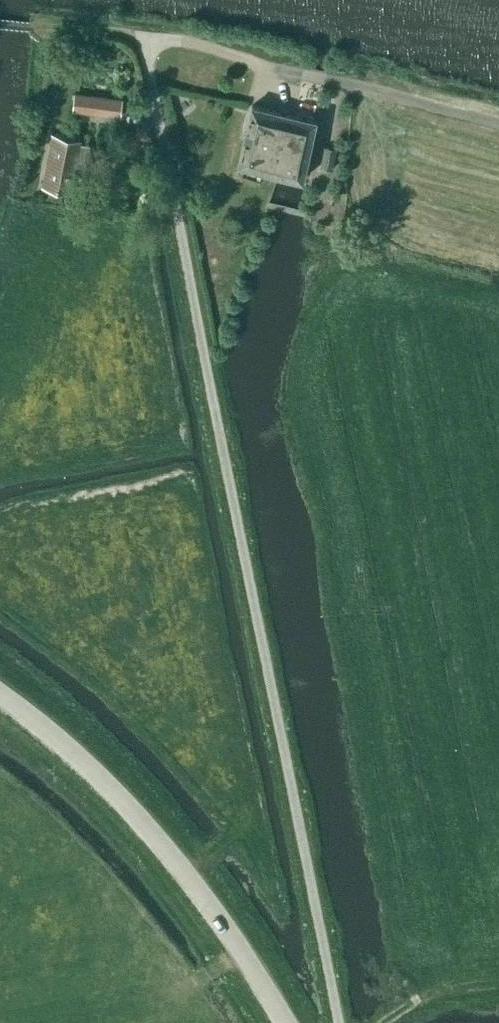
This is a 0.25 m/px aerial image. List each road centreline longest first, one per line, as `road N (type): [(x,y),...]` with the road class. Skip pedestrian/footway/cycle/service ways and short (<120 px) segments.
road 1 (unclassified): [(339,1022),(148,39)]
road 2 (tertiary): [(287,1022),(158,836),(83,758),(0,691)]
road 3 (track): [(498,122),(313,77)]
road 4 (unclassified): [(313,77),(187,41),(148,39)]

